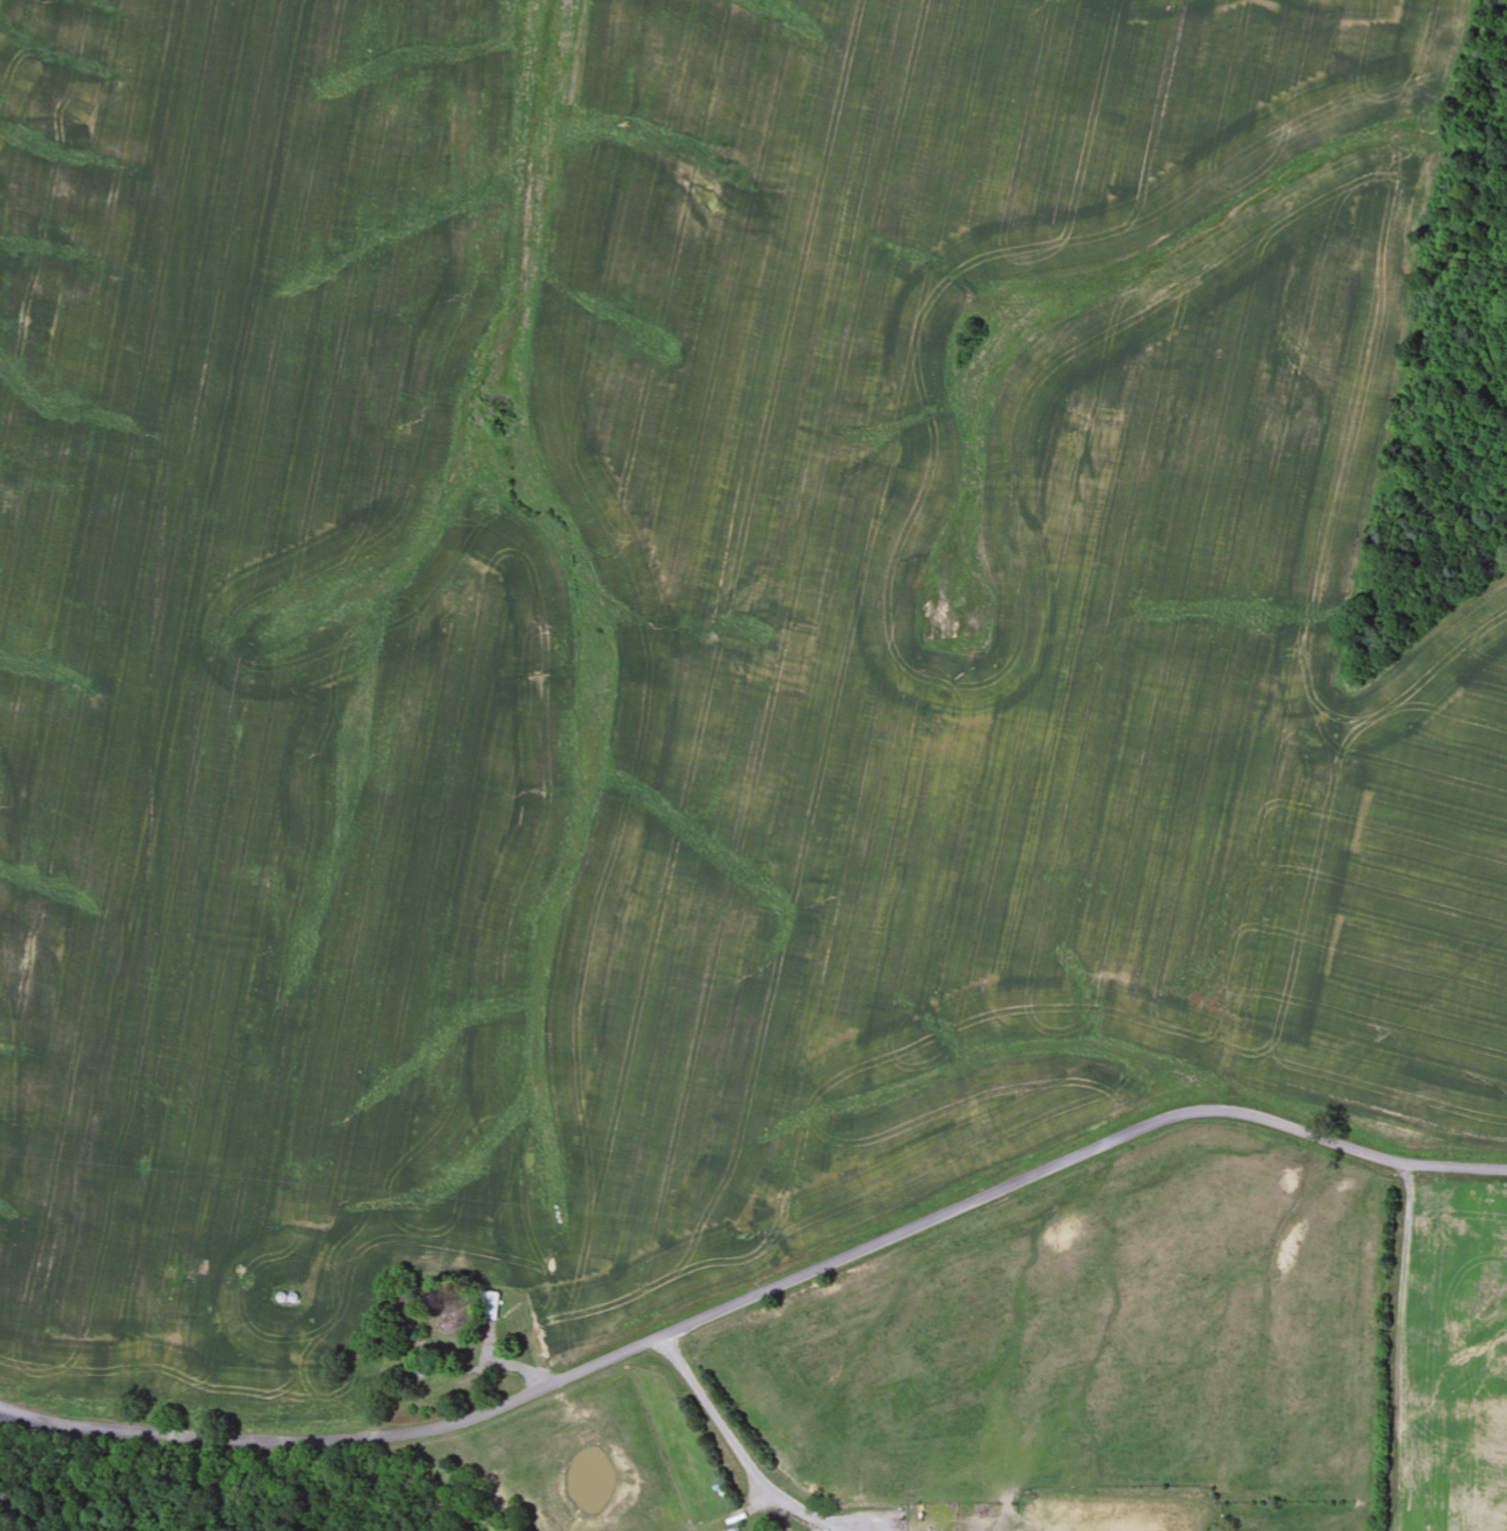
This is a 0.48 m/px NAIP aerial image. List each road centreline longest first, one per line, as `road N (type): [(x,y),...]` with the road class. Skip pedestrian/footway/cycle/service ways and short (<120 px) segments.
road 1 (residential): [(1506,1172),(1393,1160),(1259,1119),(1183,1117),(434,1431),(314,1443),(219,1440),(0,1417)]

